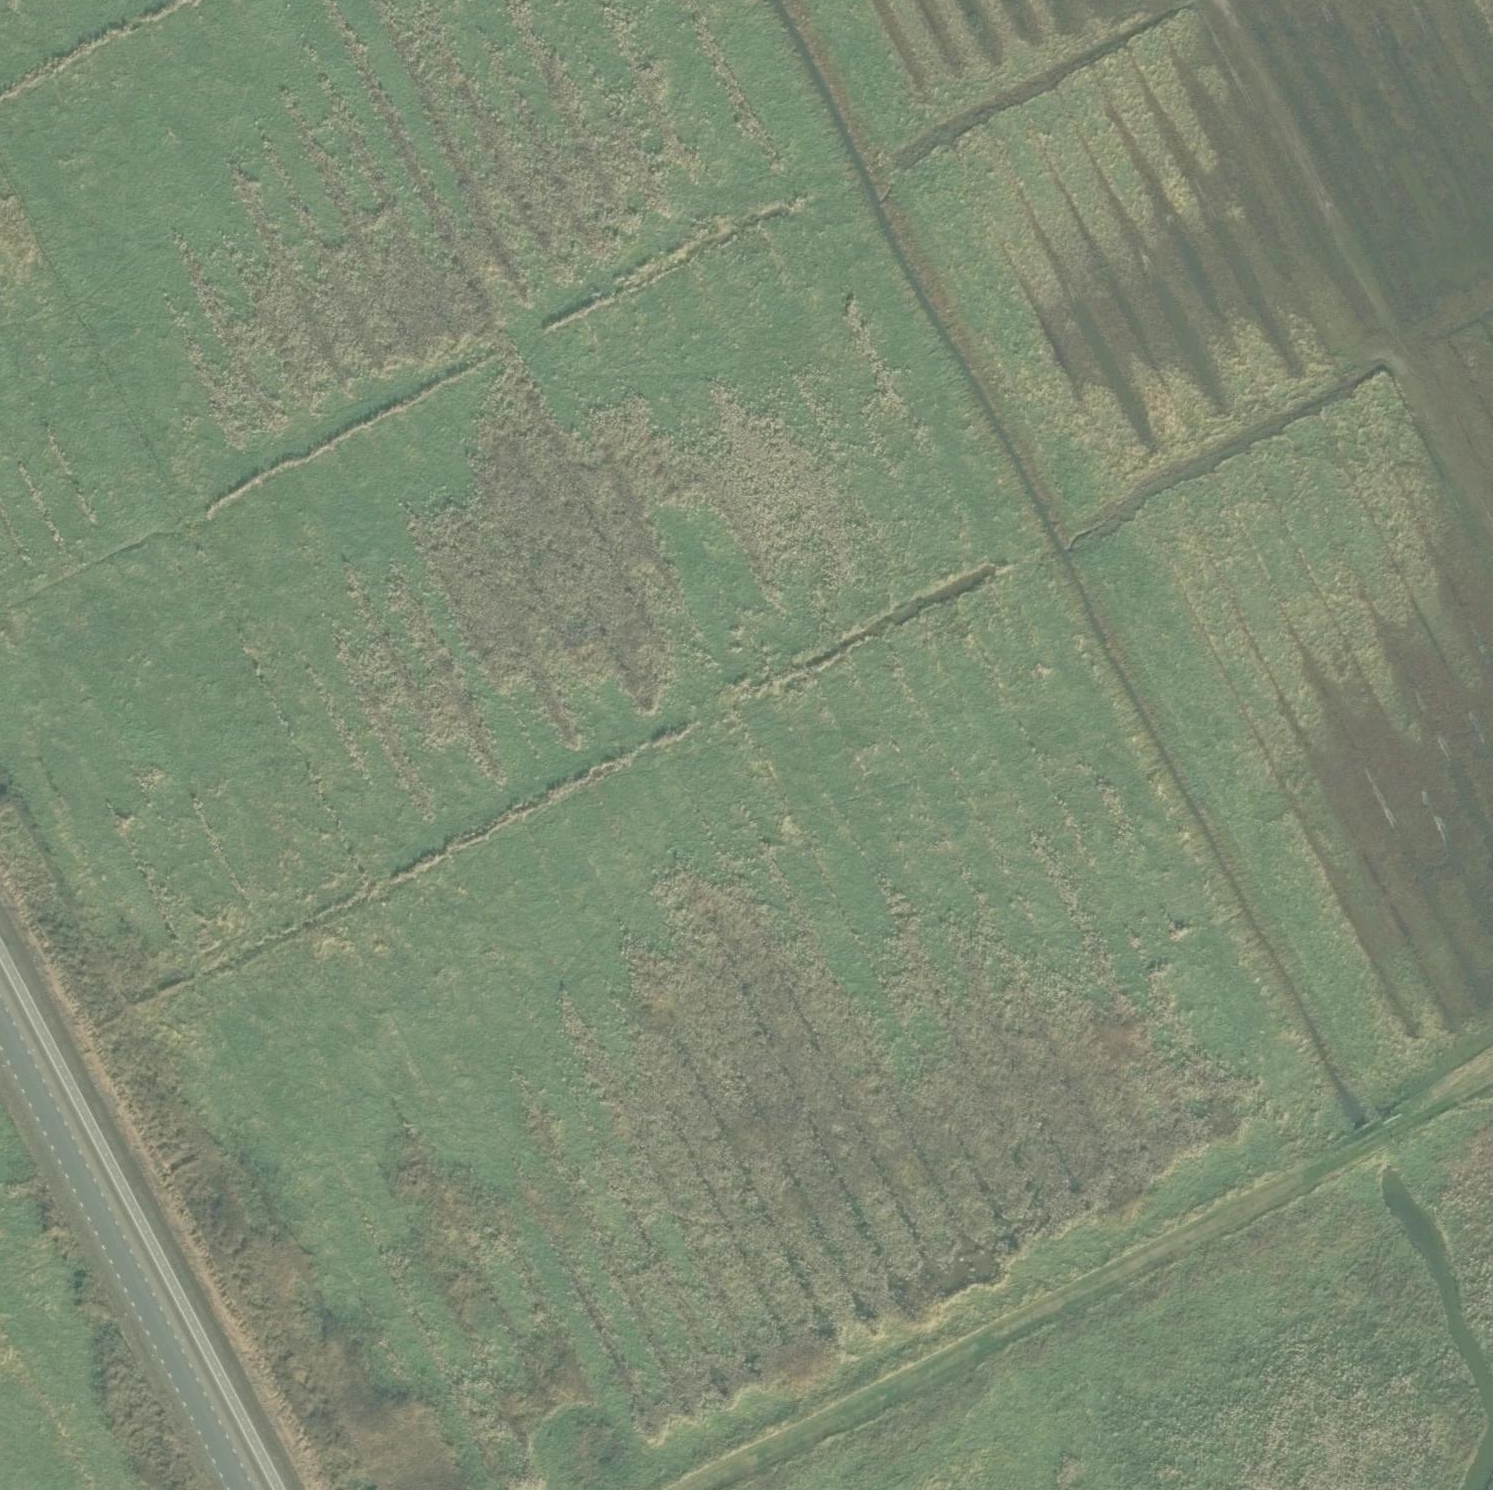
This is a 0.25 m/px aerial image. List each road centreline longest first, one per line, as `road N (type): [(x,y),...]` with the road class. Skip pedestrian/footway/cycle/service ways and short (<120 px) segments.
road 1 (track): [(696,1489),(1390,1134)]
road 2 (primary): [(242,1489),(0,1021)]

